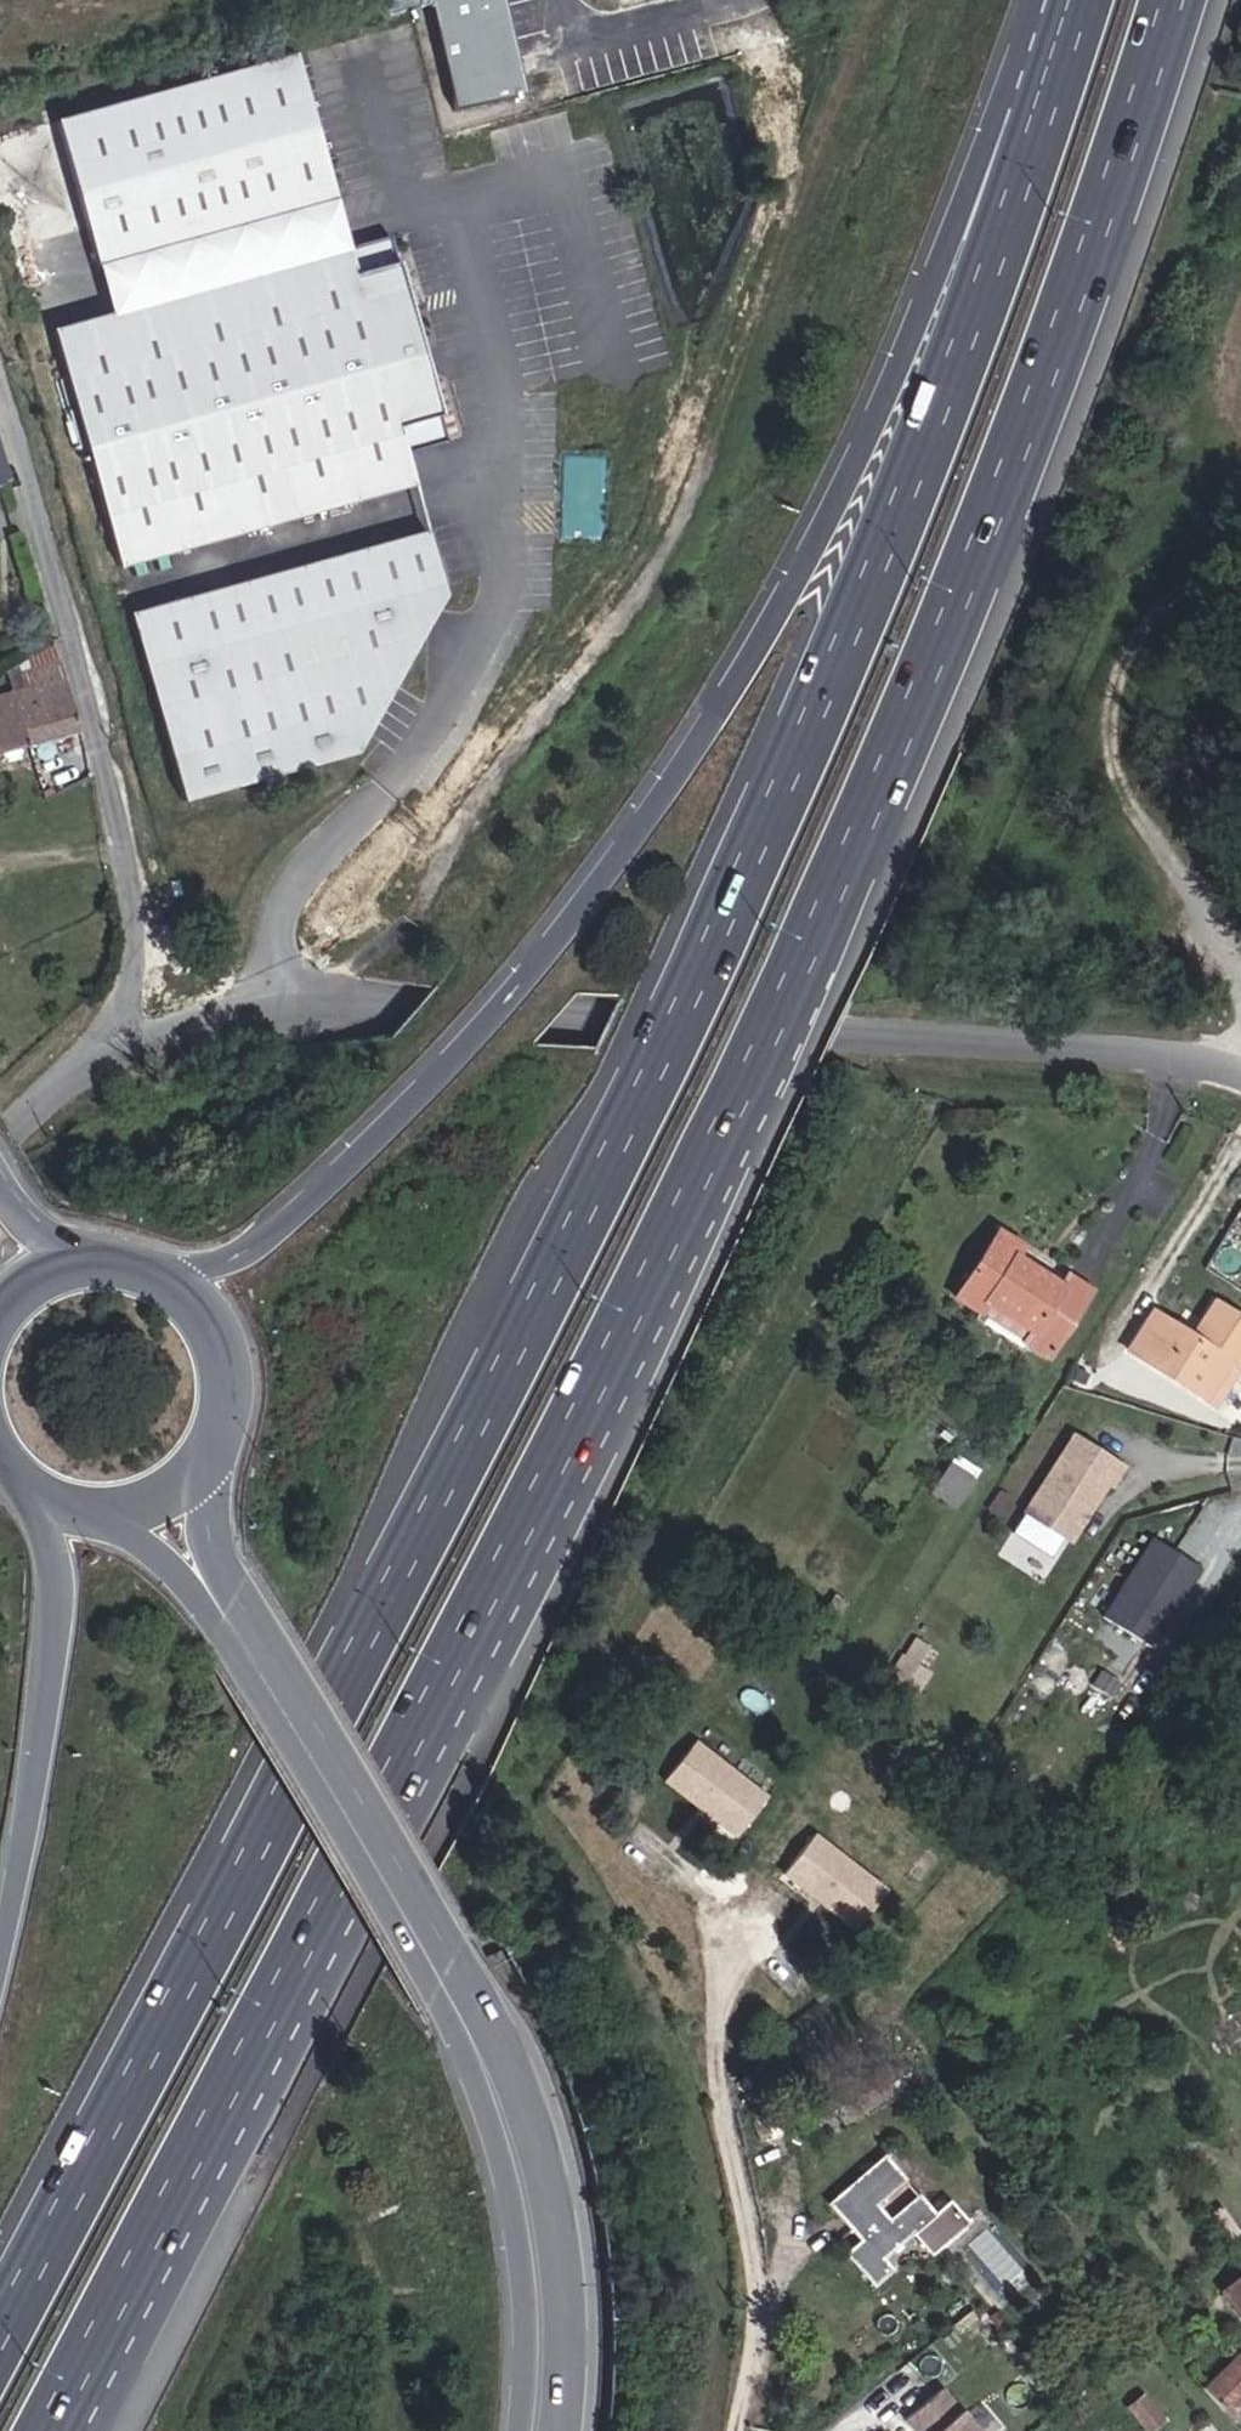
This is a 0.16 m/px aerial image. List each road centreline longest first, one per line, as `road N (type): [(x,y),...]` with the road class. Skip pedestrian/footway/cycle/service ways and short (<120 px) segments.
road 1 (motorway): [(76,2402),(617,1366),(858,837),(1035,405),(1171,0)]
road 2 (motorway): [(1042,113),(954,370),(779,799),(660,1058),(0,2330)]
road 3 (motorway): [(1042,113),(978,168),(779,609),(628,841),(546,947),(257,1258),(181,1296)]
road 4 (track): [(318,1015),(411,918),(678,542),(860,0)]
road 5 (residential): [(1240,1078),(406,1014),(210,1021),(114,1056)]
road 6 (secondary): [(237,1630),(448,1983),(516,2133),(542,2264),(540,2430)]
road 7 (residential): [(114,1056),(135,938),(124,846),(0,373)]
road 8 (track): [(533,1803),(632,1947),(688,2078),(716,2186),(724,2258),(723,2399),(715,2430)]
road 9 (motorway): [(22,1488),(55,1553),(63,1607),(0,1985)]
road 10 (secondary): [(237,1630),(204,1446)]
road 11 (secondary): [(108,1510),(237,1630)]
road 12 (secondary): [(204,1446),(220,1380),(214,1347),(181,1296)]
road 13 (residential): [(114,1056),(52,1096),(0,1151)]
road 14 (secondary): [(181,1296),(137,1268),(98,1261),(59,1266)]
road 15 (secondary): [(108,1510),(146,1500),(180,1478),(204,1446)]

